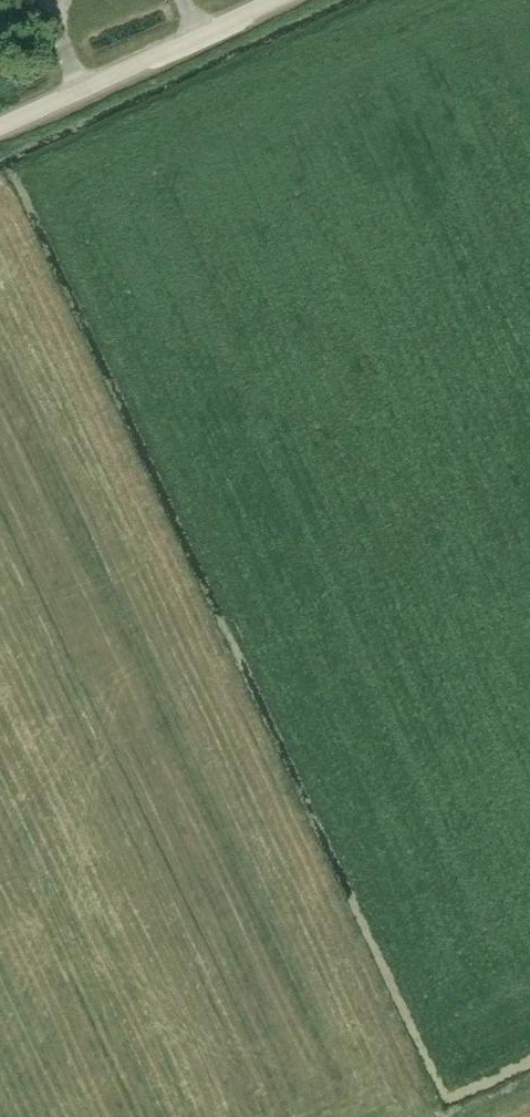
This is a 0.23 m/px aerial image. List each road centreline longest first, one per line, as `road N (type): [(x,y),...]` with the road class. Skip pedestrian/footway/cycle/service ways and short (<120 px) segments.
road 1 (unclassified): [(0,123),(269,0)]

